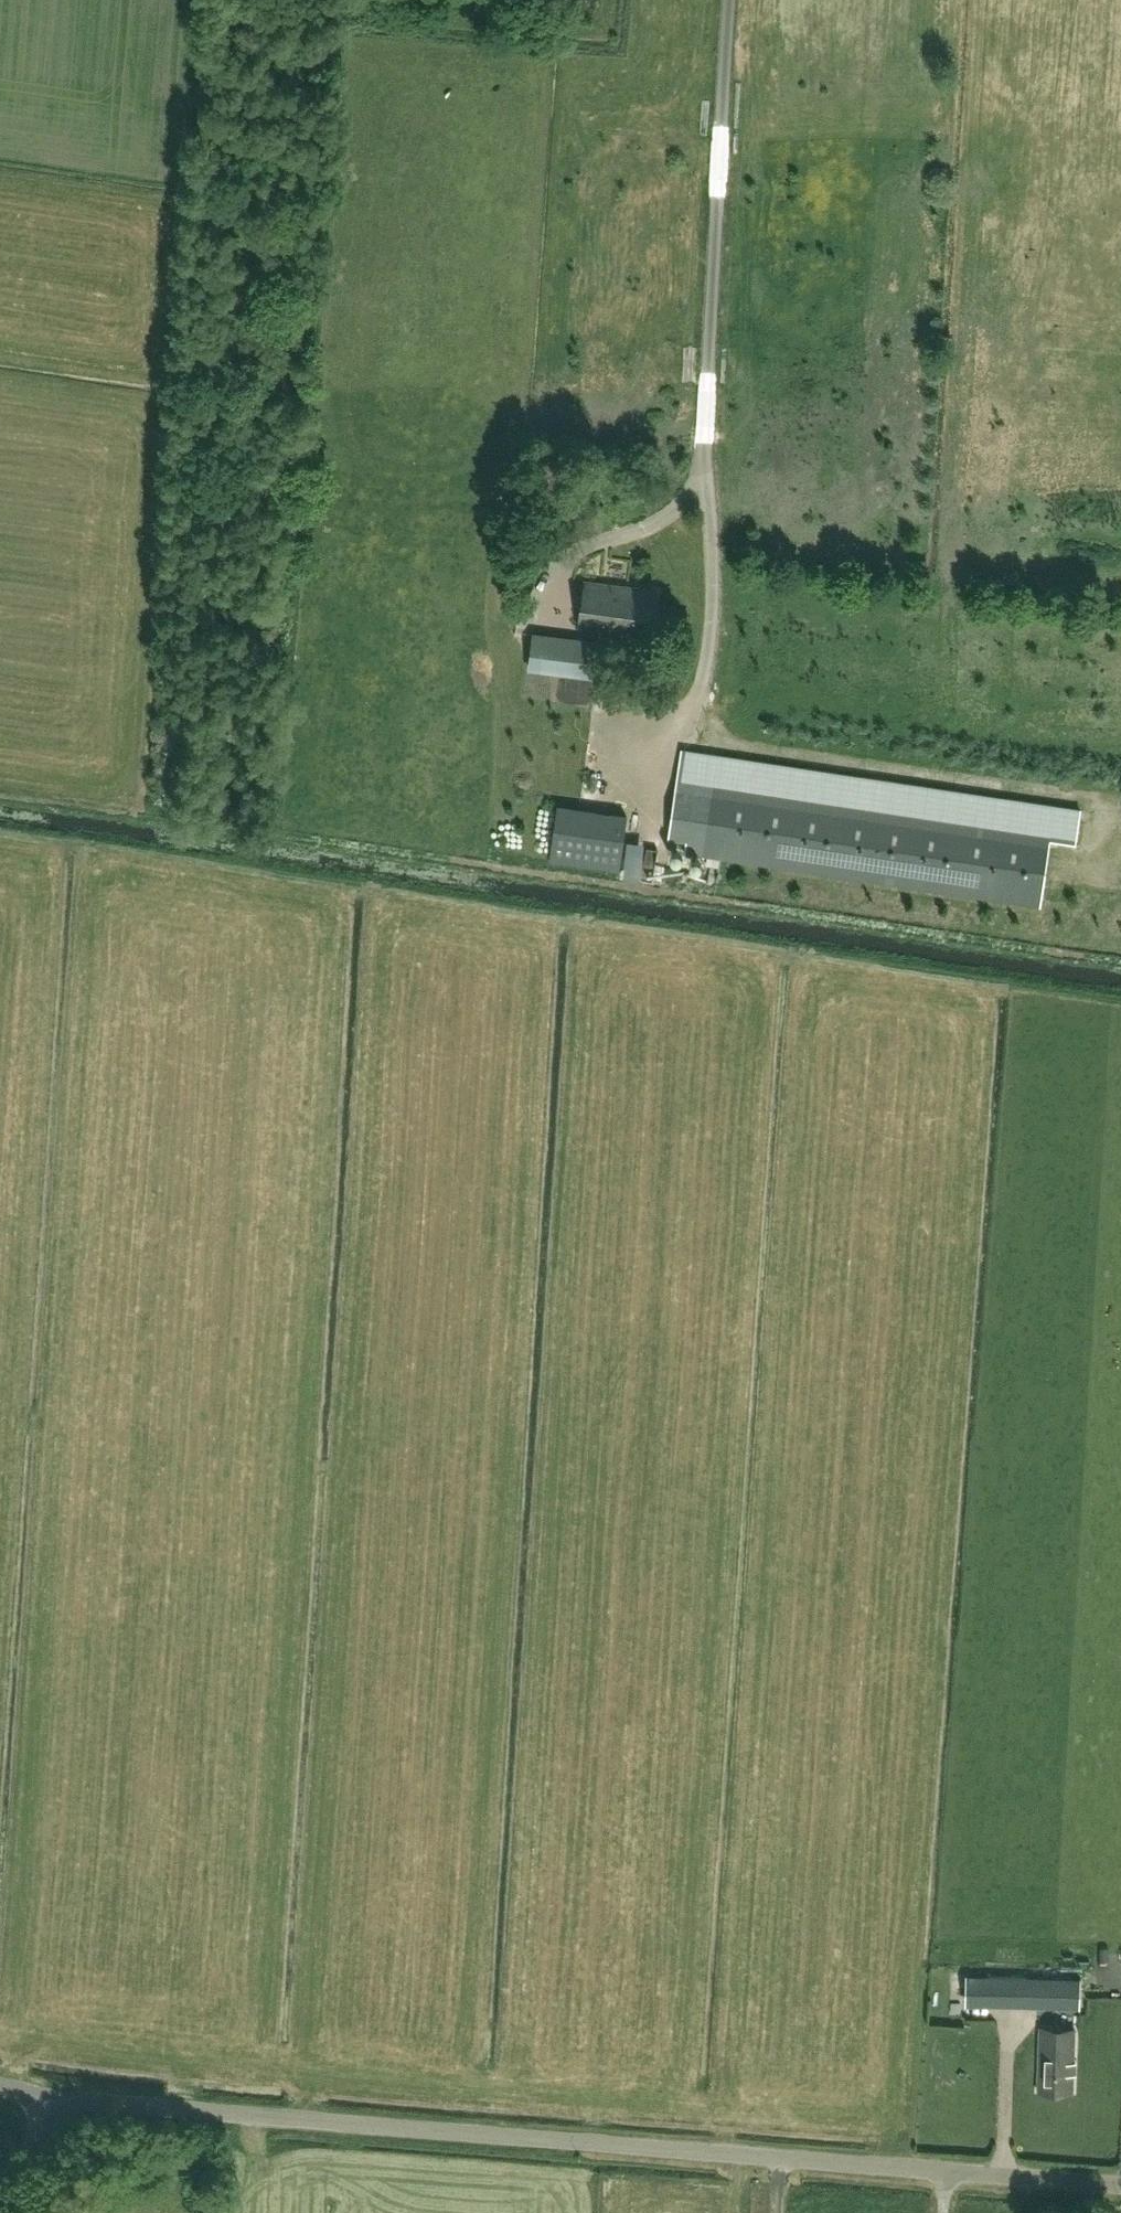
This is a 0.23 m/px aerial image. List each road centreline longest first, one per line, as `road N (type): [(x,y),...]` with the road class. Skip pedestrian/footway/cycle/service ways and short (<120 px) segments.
road 1 (unclassified): [(1120,2185),(53,2098)]
road 2 (unclassified): [(730,0),(705,479)]
road 3 (unclassified): [(2,2212),(53,2098)]

